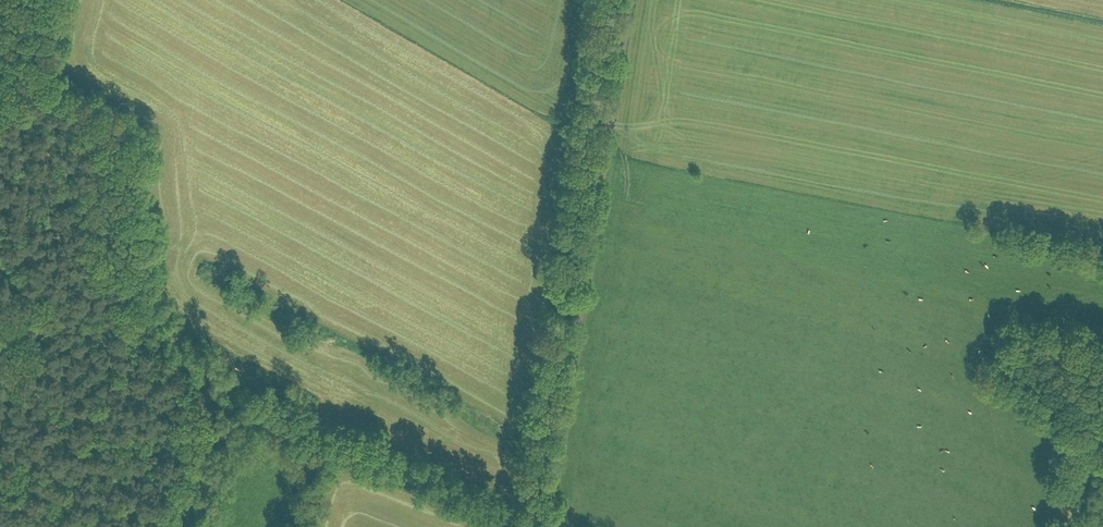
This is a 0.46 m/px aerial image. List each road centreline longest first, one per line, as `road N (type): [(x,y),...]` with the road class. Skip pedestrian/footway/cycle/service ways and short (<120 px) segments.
road 1 (unclassified): [(529,526),(612,0)]

